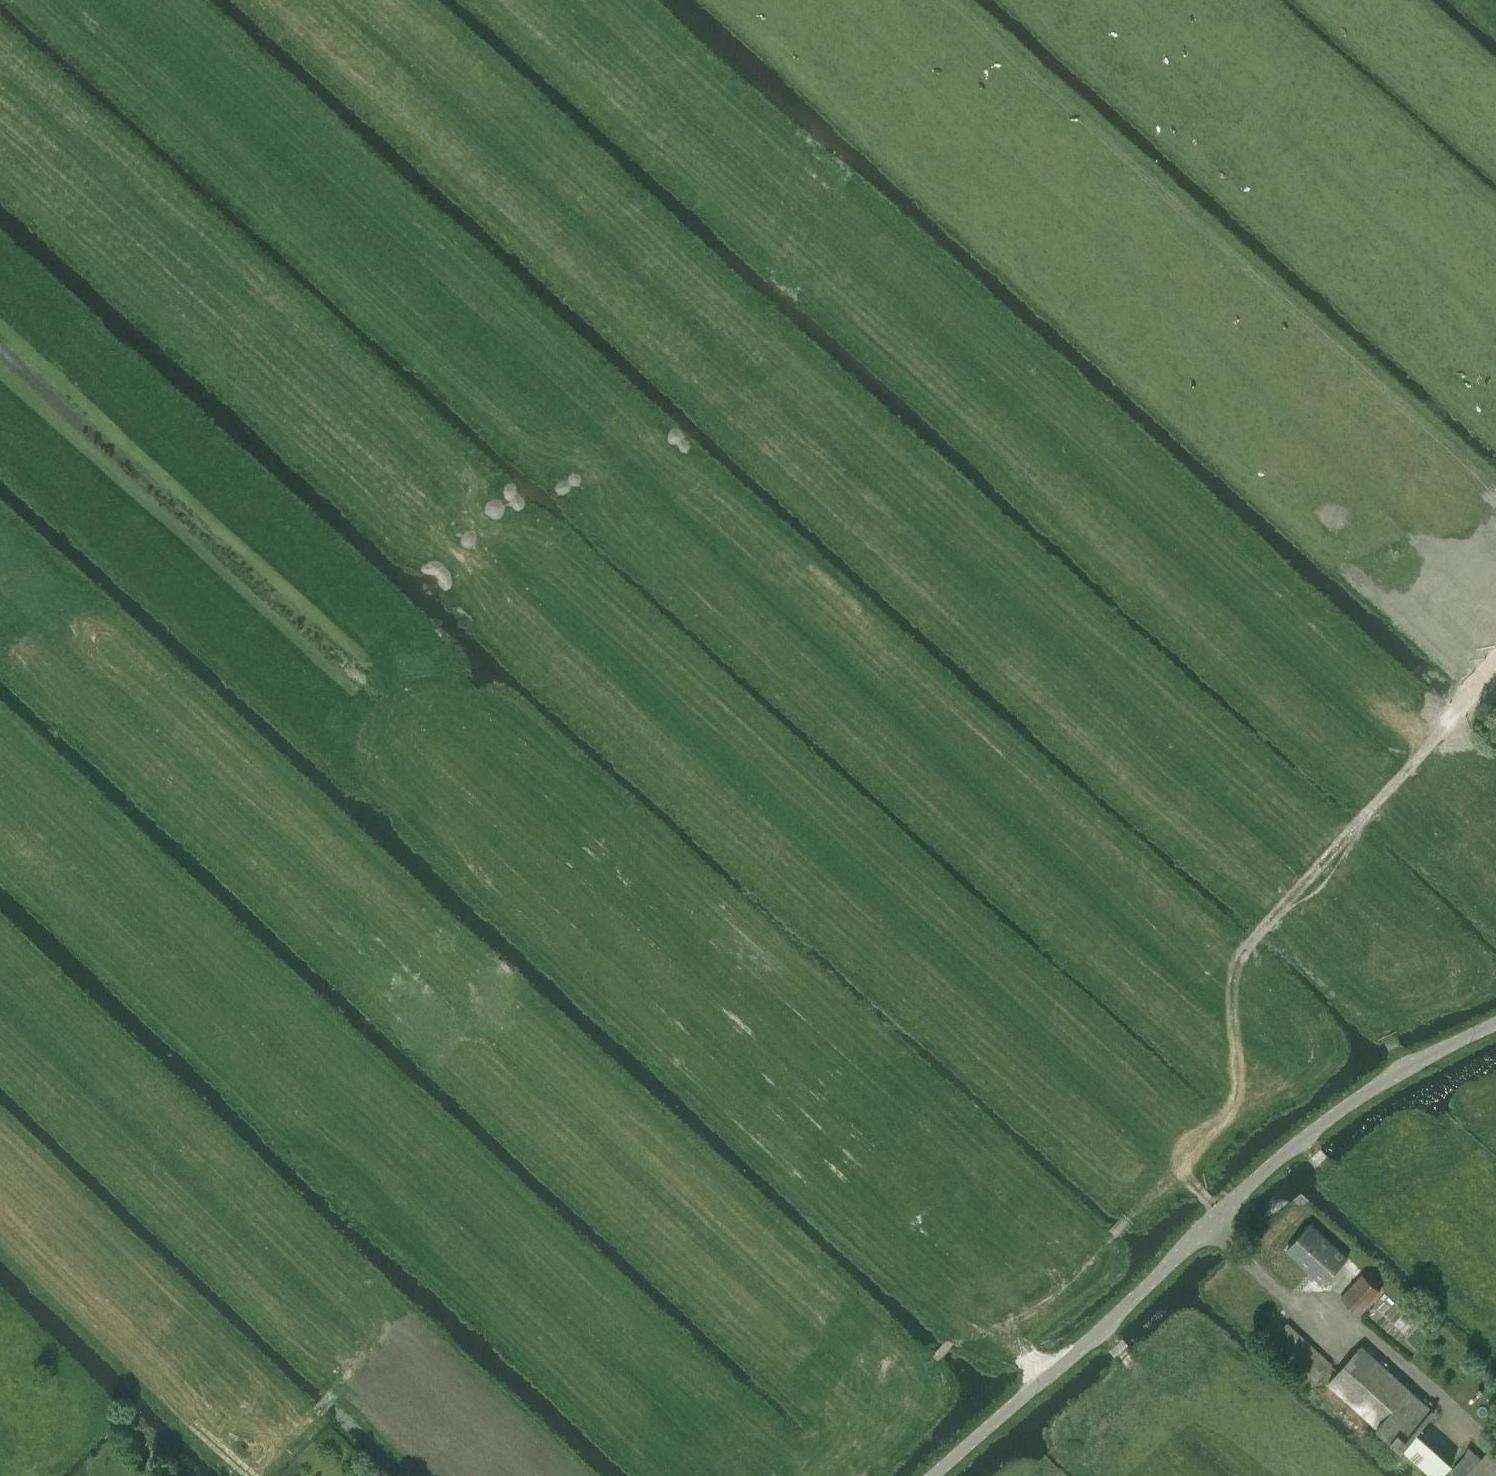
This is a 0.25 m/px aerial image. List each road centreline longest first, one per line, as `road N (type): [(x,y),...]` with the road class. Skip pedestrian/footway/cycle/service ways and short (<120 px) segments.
road 1 (unclassified): [(934,1475),(1346,1105),(1495,1023)]

